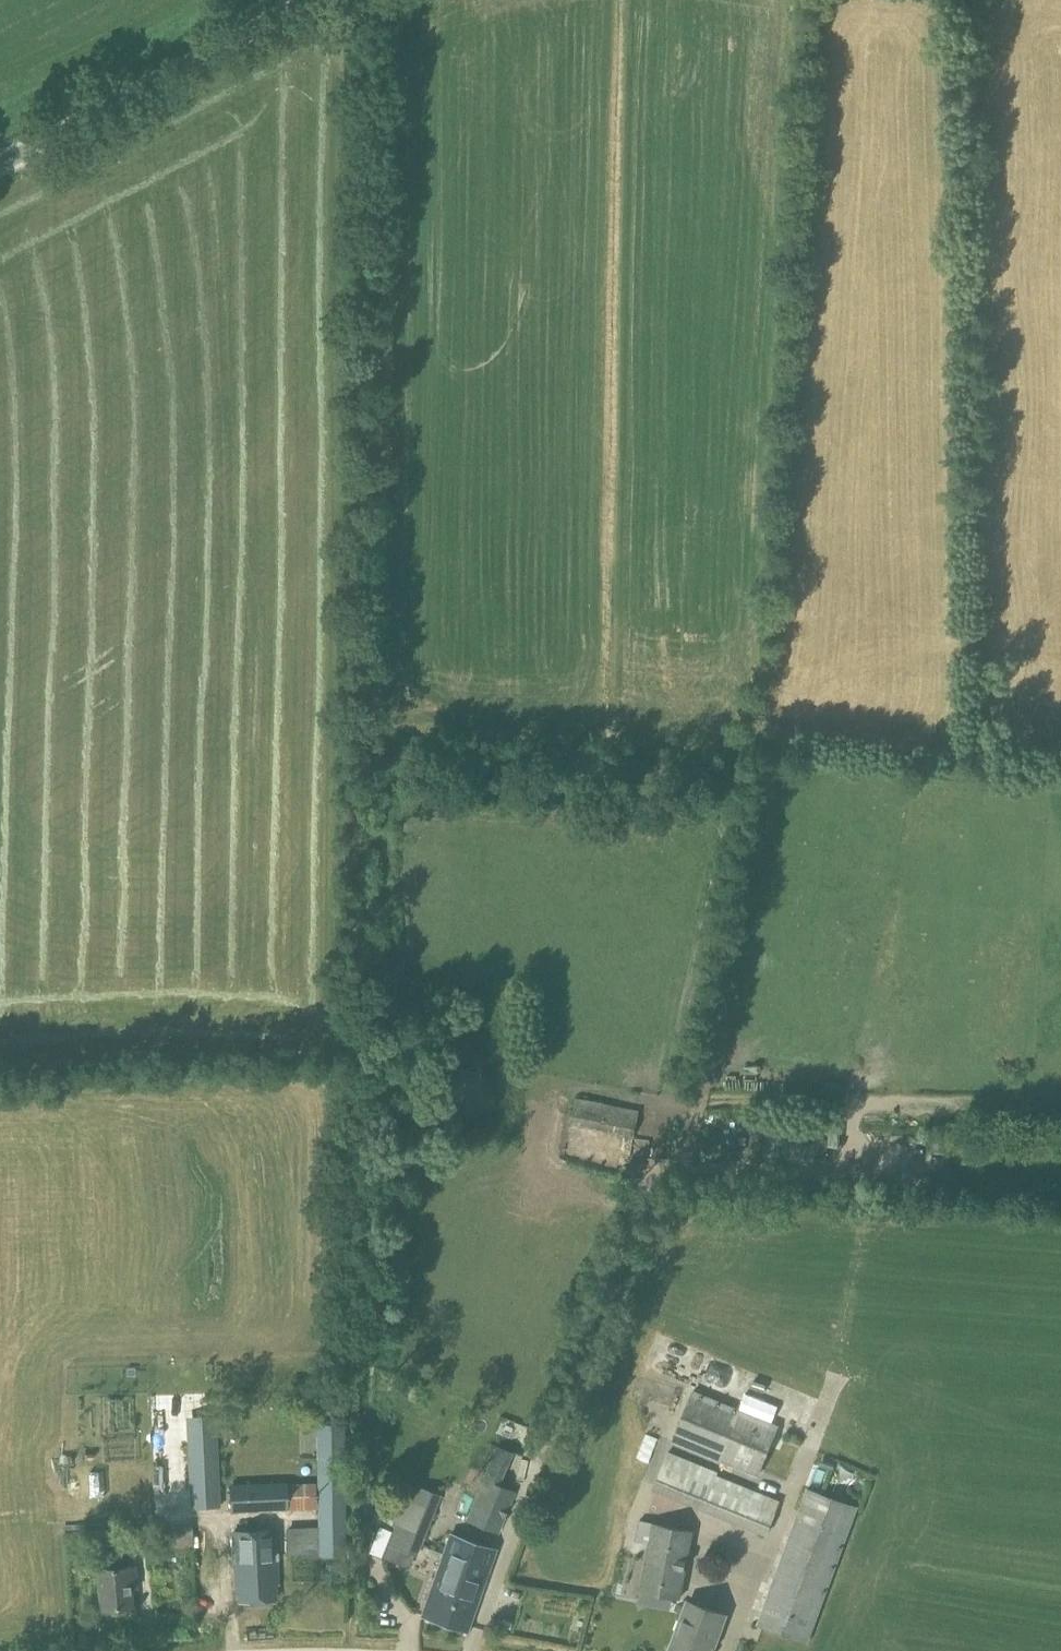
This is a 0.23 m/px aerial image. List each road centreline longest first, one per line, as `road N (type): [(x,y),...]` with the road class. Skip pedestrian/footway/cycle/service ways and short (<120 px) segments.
road 1 (unclassified): [(0,165),(310,0)]

